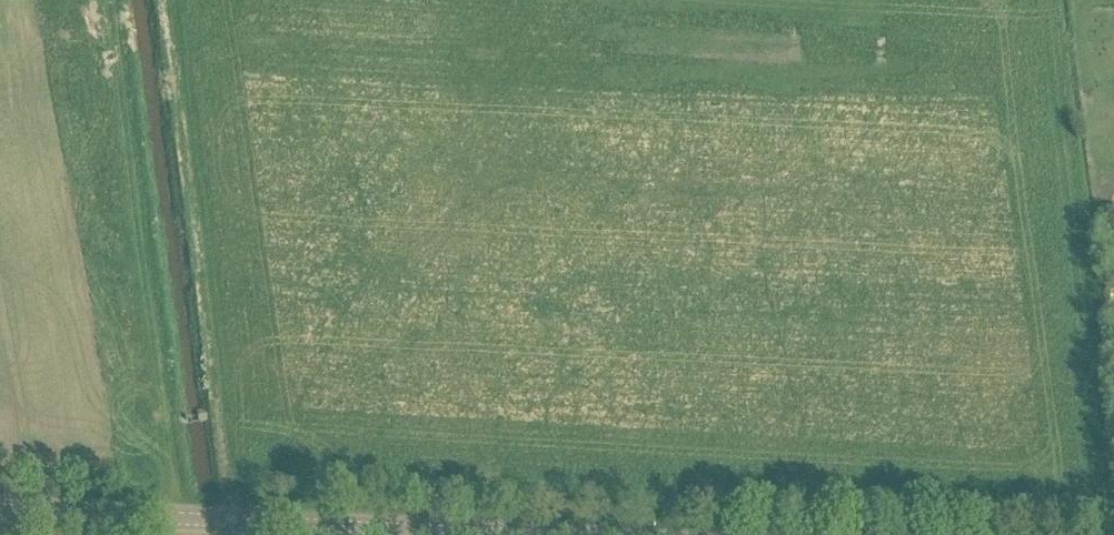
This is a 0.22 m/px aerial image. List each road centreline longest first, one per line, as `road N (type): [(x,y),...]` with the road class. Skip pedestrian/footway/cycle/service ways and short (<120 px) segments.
road 1 (track): [(114,0),(186,521)]
road 2 (tertiary): [(483,534),(0,512)]

